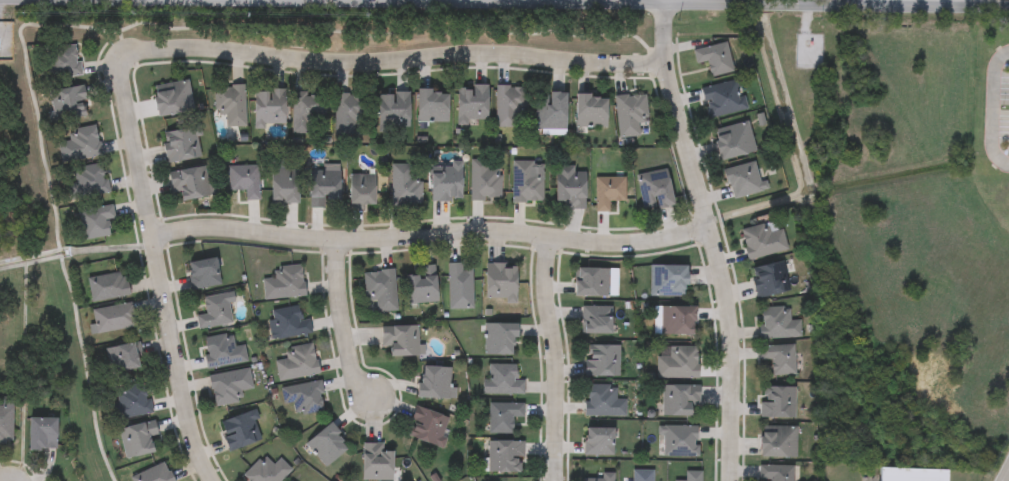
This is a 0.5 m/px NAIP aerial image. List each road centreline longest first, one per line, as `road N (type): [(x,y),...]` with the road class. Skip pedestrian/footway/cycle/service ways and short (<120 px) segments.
road 1 (residential): [(441,0),(1008,6)]
road 2 (residential): [(152,235),(200,227),(335,241),(476,228),(633,244),(711,233)]
road 3 (residential): [(114,54),(192,47),(338,62),(497,54),(666,65)]
road 4 (residential): [(731,480),(738,347),(666,65),(668,3)]
road 5 (residential): [(213,480),(192,422),(114,54)]
road 6 (residential): [(559,480),(545,286),(552,237)]
road 7 (residential): [(335,241),(349,363),(366,394)]

